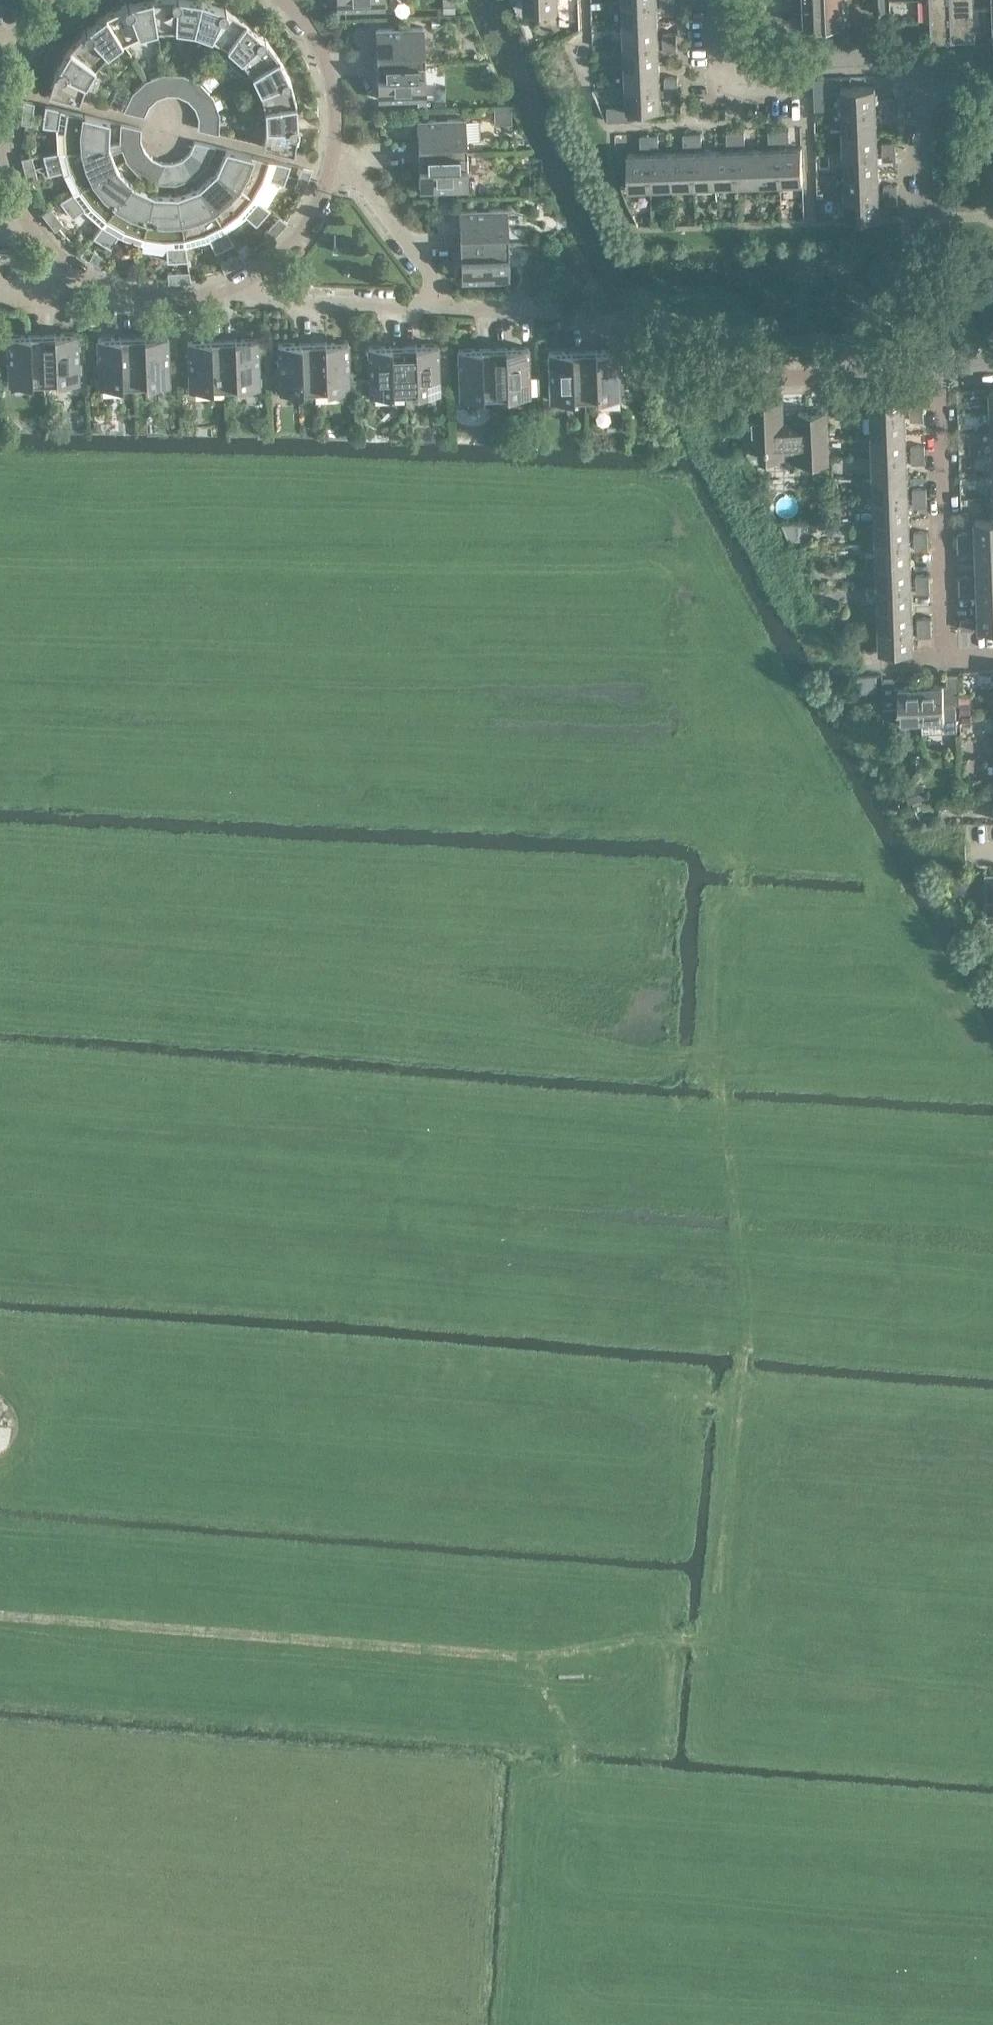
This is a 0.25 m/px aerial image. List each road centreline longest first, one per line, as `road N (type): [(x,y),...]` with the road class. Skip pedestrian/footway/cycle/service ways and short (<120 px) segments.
road 1 (residential): [(946,657),(937,368)]
road 2 (residential): [(937,368),(926,346),(921,88)]
road 3 (residential): [(921,88),(898,56),(717,61),(715,0)]
road 4 (residential): [(77,274),(23,213),(6,166),(5,113),(21,47)]
road 5 (residential): [(937,368),(732,378)]
road 6 (residential): [(439,307),(272,301),(249,276)]
road 7 (residential): [(439,307),(435,284),(356,173),(333,166)]
road 8 (residential): [(249,276),(180,302),(131,297),(77,274)]
road 9 (residential): [(333,166),(338,127),(329,69),(283,0)]
road 10 (residential): [(610,322),(556,310),(439,307)]
road 11 (residential): [(249,276),(309,222),(333,166)]

